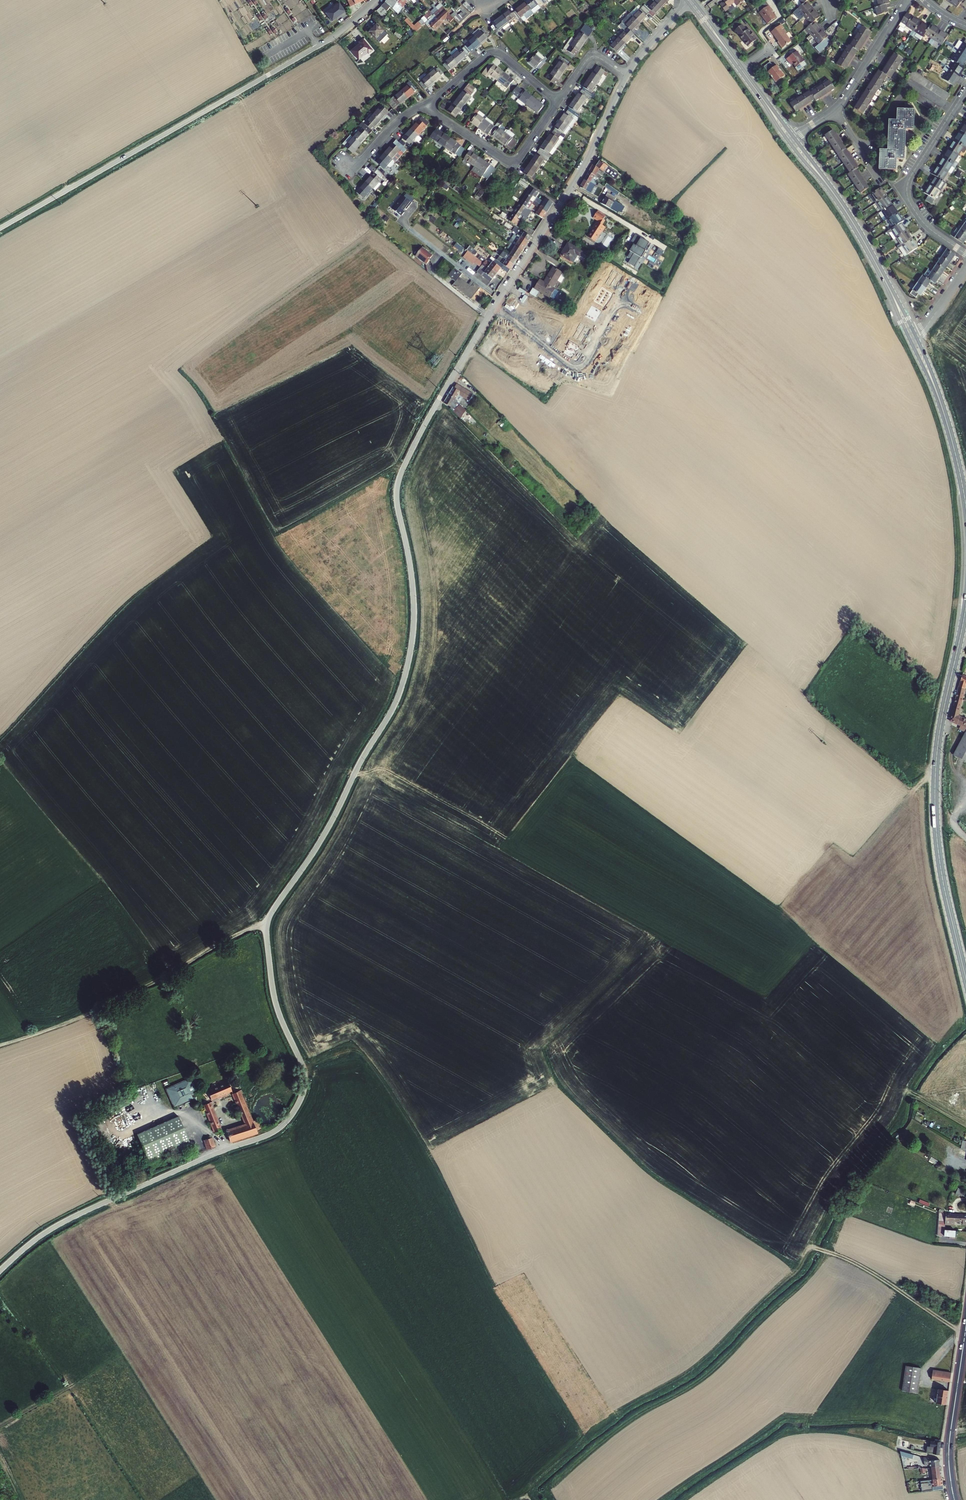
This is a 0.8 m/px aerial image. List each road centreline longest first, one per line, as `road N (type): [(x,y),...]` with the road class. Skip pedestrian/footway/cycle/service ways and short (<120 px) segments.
road 1 (unclassified): [(472,343),(398,483),(414,606),(400,690),(268,922),(275,1000),(304,1070),(300,1101),(274,1132),(65,1221),(0,1270)]
road 2 (unclassified): [(376,0),(318,46),(0,228)]
road 3 (secondary): [(965,979),(943,884),(935,793),(965,605)]
road 4 (residential): [(627,76),(583,167),(472,343)]
road 5 (track): [(0,1045),(75,1019),(268,922)]
road 6 (residential): [(965,254),(927,226),(907,189),(965,90)]
road 7 (residential): [(423,105),(511,161),(558,102)]
road 8 (secondary): [(954,1499),(949,1445),(965,1327)]
road 9 (residential): [(558,102),(493,53),(423,105)]
road 10 (residential): [(835,109),(907,0)]

